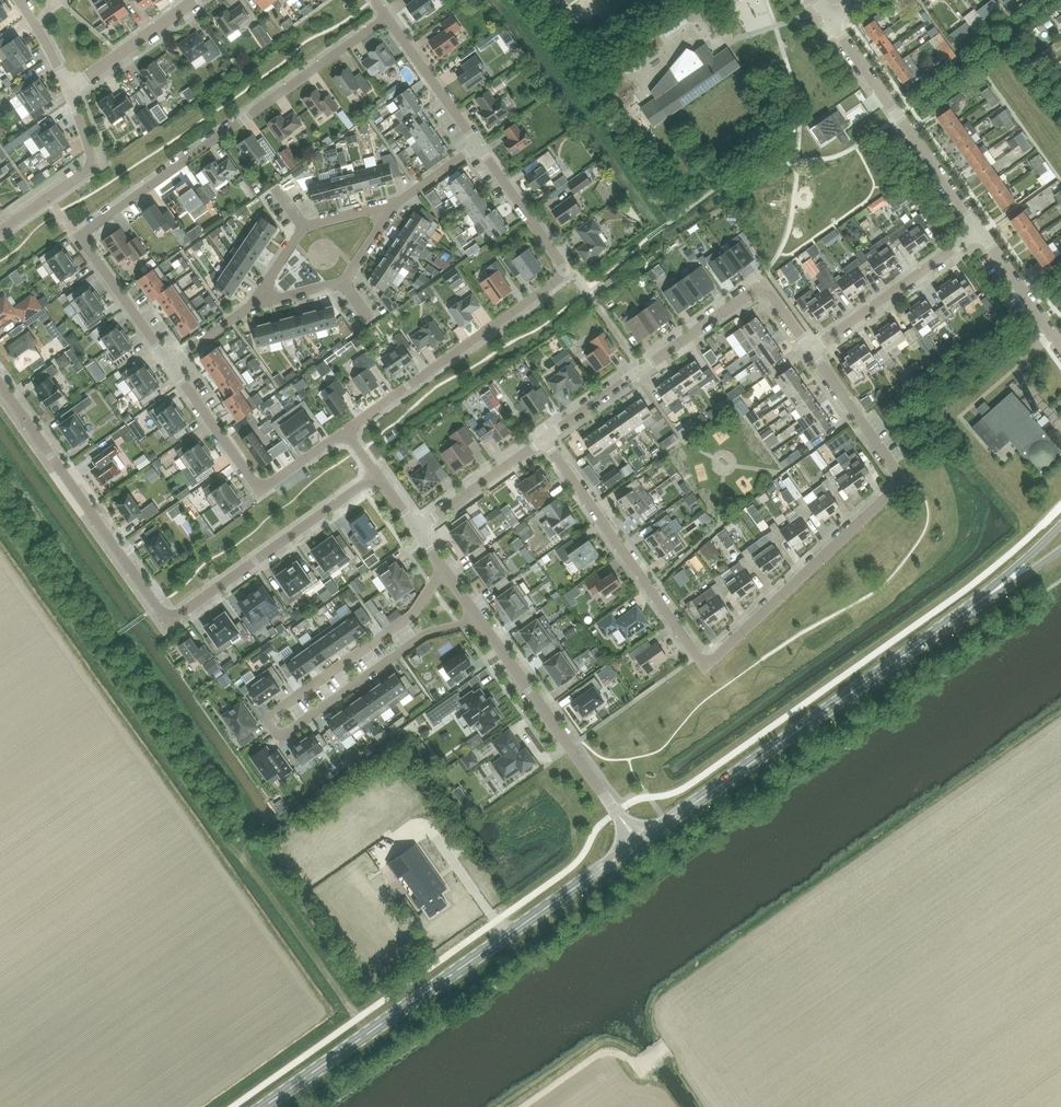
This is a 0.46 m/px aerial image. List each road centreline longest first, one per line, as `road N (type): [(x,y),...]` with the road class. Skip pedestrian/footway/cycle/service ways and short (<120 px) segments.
road 1 (residential): [(544,440),(705,667),(903,481),(810,350)]
road 2 (track): [(0,525),(358,1019)]
road 3 (residential): [(0,385),(168,622),(377,474)]
road 4 (residential): [(169,364),(79,237),(386,17)]
road 5 (residential): [(443,569),(412,615),(272,714),(274,731),(290,731),(427,634),(479,620)]
road 6 (primary): [(264,1106),(633,847)]
road 7 (residential): [(344,431),(568,272),(477,146)]
road 8 (primary): [(645,839),(983,599)]
road 9 (residential): [(544,440),(763,284)]
road 10 (residential): [(979,231),(831,19)]
road 11 (residential): [(620,817),(479,620)]
road 12 (residential): [(810,350),(979,231)]
road 13 (residential): [(0,232),(90,166),(67,92)]
road 14 (residential): [(67,92),(196,0)]
road 15 (residential): [(477,146),(386,17)]
road 16 (residential): [(259,492),(169,364)]
road 17 (residential): [(416,529),(544,440)]
road 18 (residential): [(1060,346),(979,231)]

